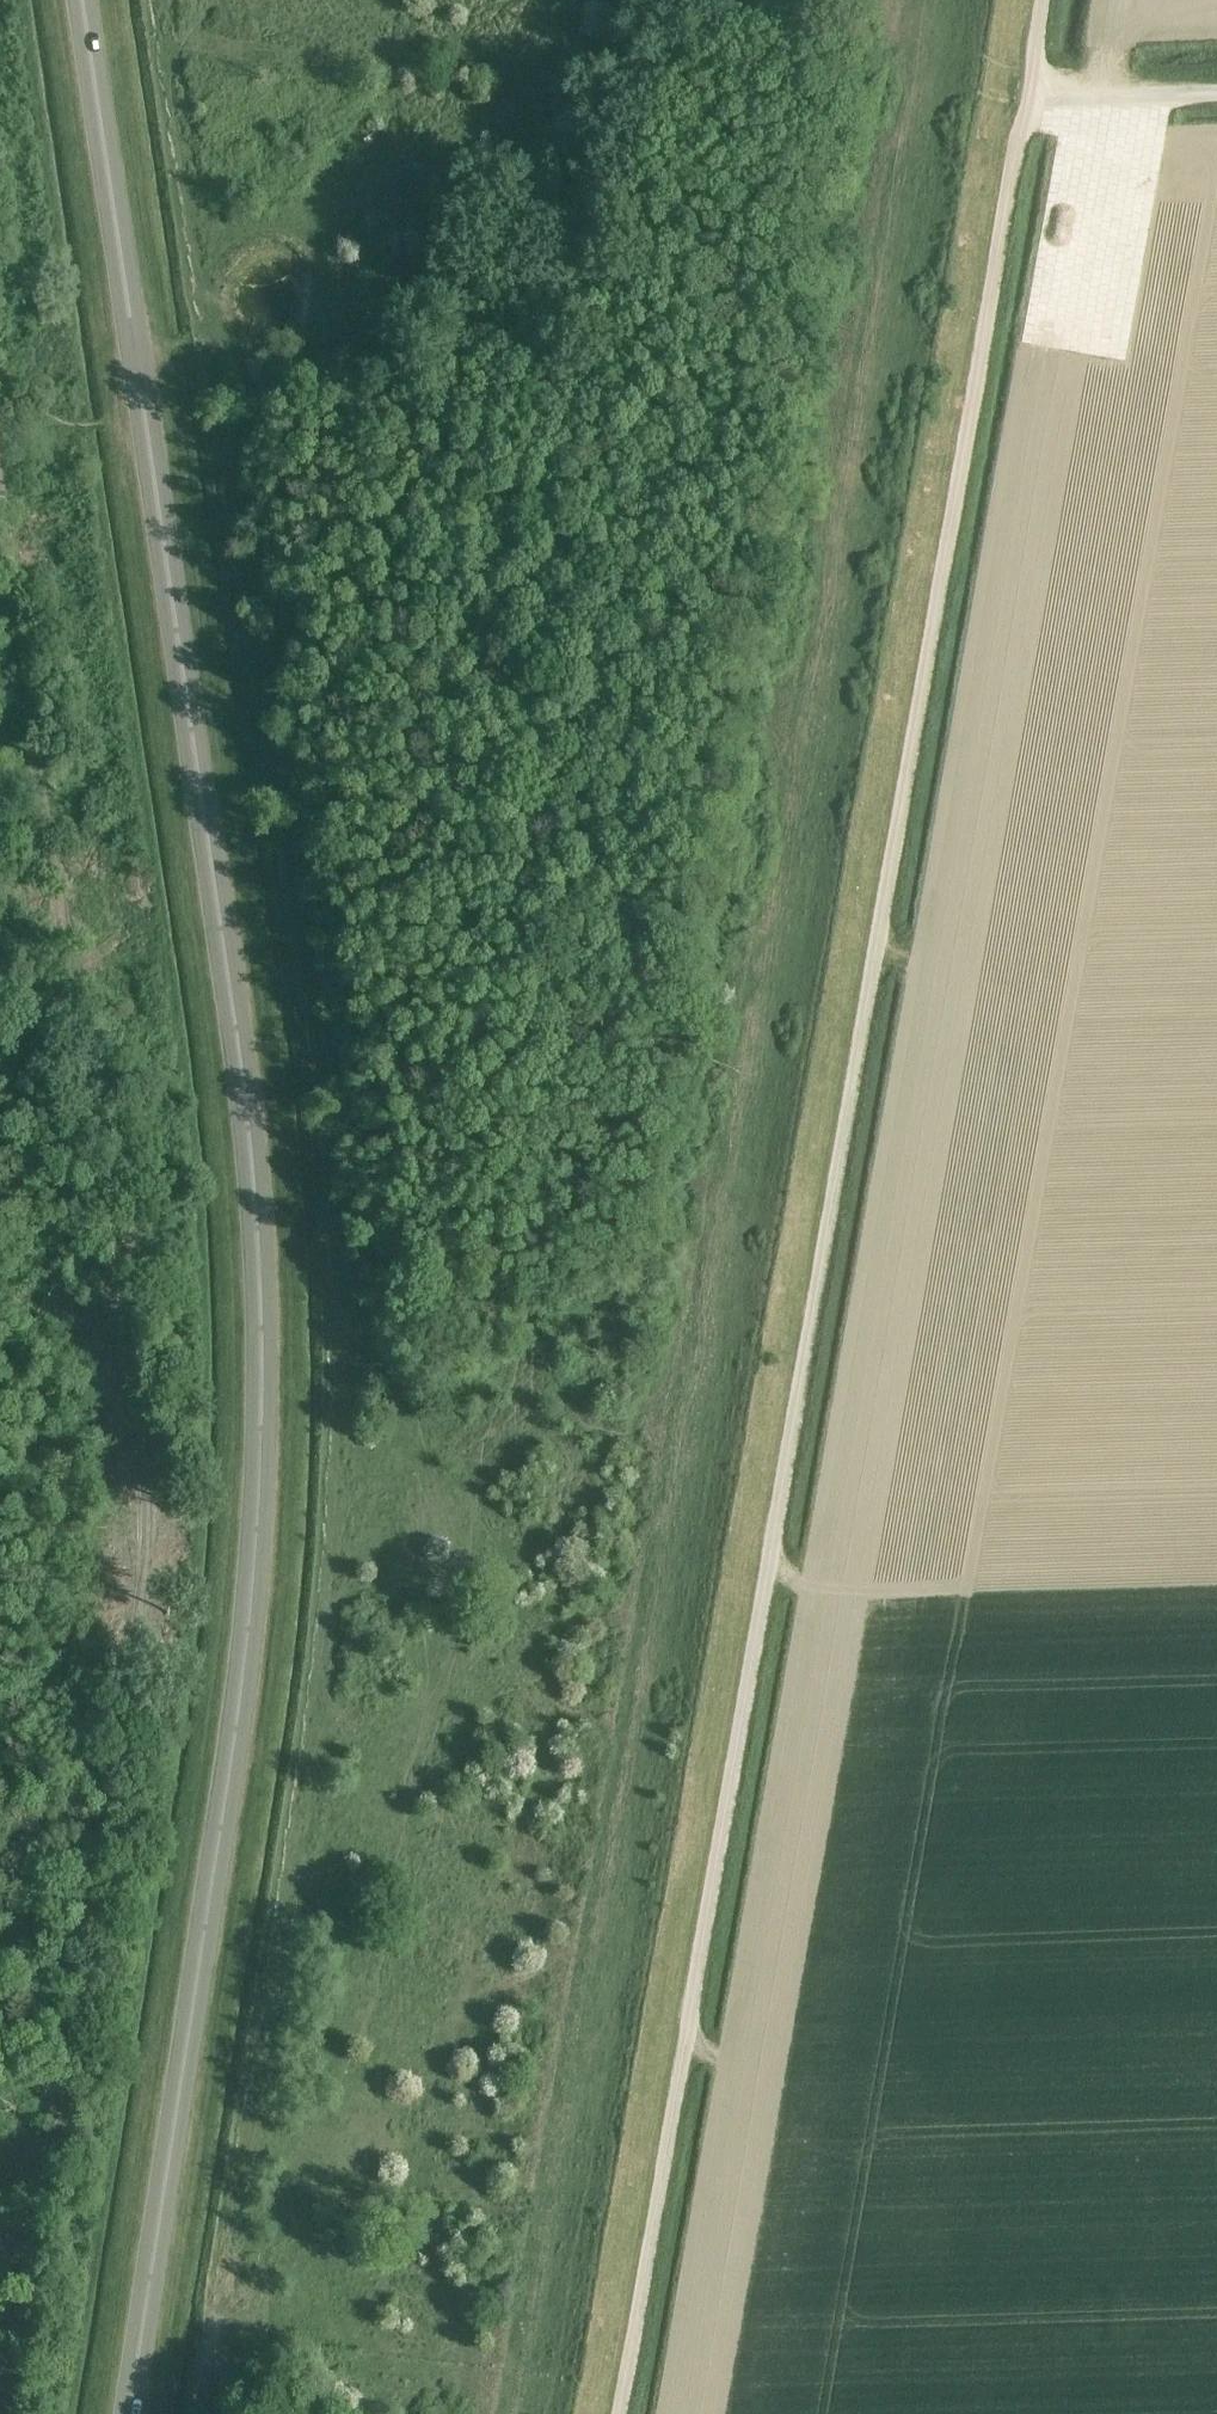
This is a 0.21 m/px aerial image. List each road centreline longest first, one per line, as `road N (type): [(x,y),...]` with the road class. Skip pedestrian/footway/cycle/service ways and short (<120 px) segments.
road 1 (tertiary): [(133,2413),(254,1595),(261,1313),(253,1168),(145,378),(82,0)]
road 2 (unclassified): [(624,2413),(1028,93)]
road 3 (unclassified): [(1028,93),(1216,88)]

